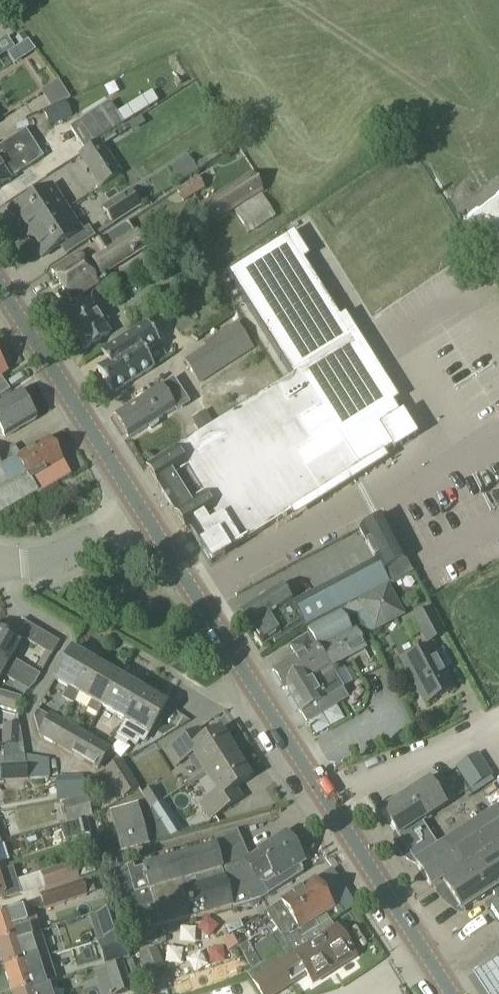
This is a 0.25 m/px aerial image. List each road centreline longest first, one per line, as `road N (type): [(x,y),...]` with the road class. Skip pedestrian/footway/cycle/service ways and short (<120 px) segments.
road 1 (primary): [(326,796),(142,511)]
road 2 (primary): [(142,511),(0,288)]
road 3 (primary): [(451,993),(326,796)]
road 4 (residential): [(326,796),(471,723)]
road 5 (unclassified): [(0,563),(67,554),(142,511)]

